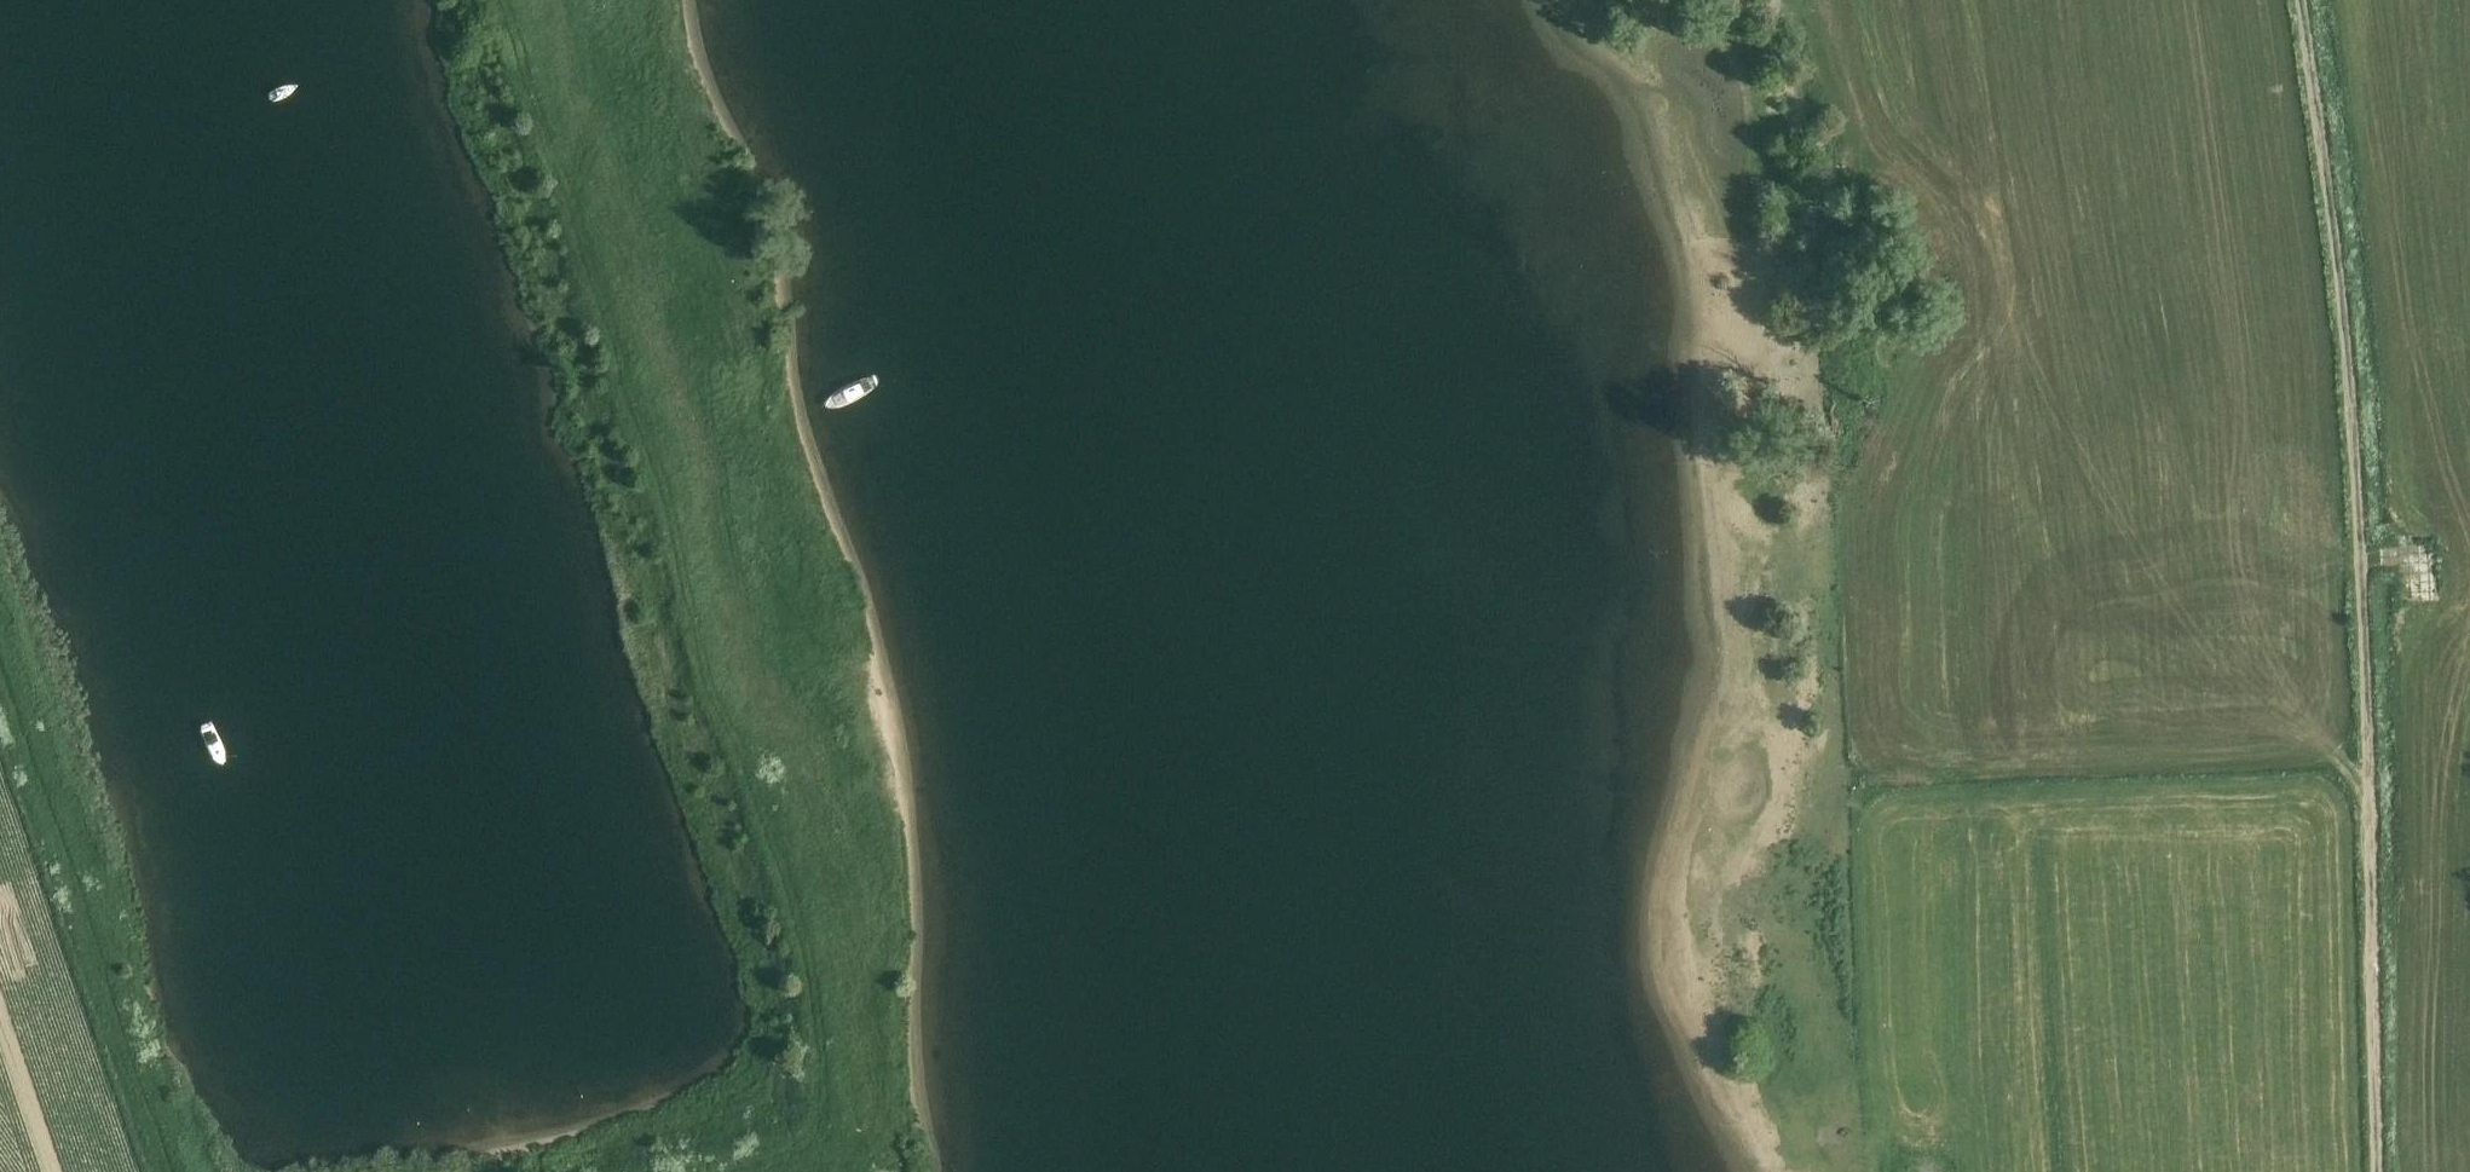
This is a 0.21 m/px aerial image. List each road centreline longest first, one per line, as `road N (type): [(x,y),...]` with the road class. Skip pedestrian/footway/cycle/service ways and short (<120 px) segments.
road 1 (track): [(2379,1171),(2370,743),(2351,384),(2307,0)]
road 2 (track): [(67,1171),(0,936)]

